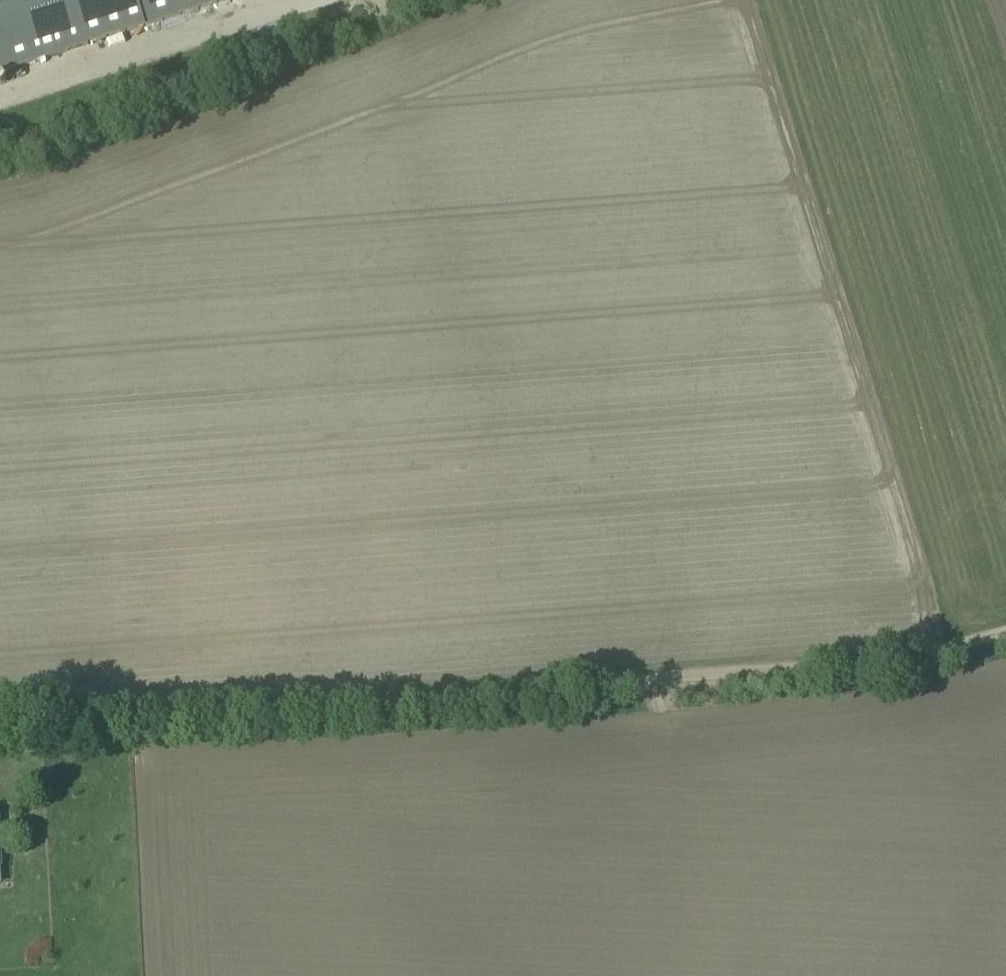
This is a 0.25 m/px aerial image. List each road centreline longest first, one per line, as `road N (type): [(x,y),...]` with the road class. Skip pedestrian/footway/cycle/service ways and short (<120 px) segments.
road 1 (track): [(0,726),(786,678),(1005,638)]

